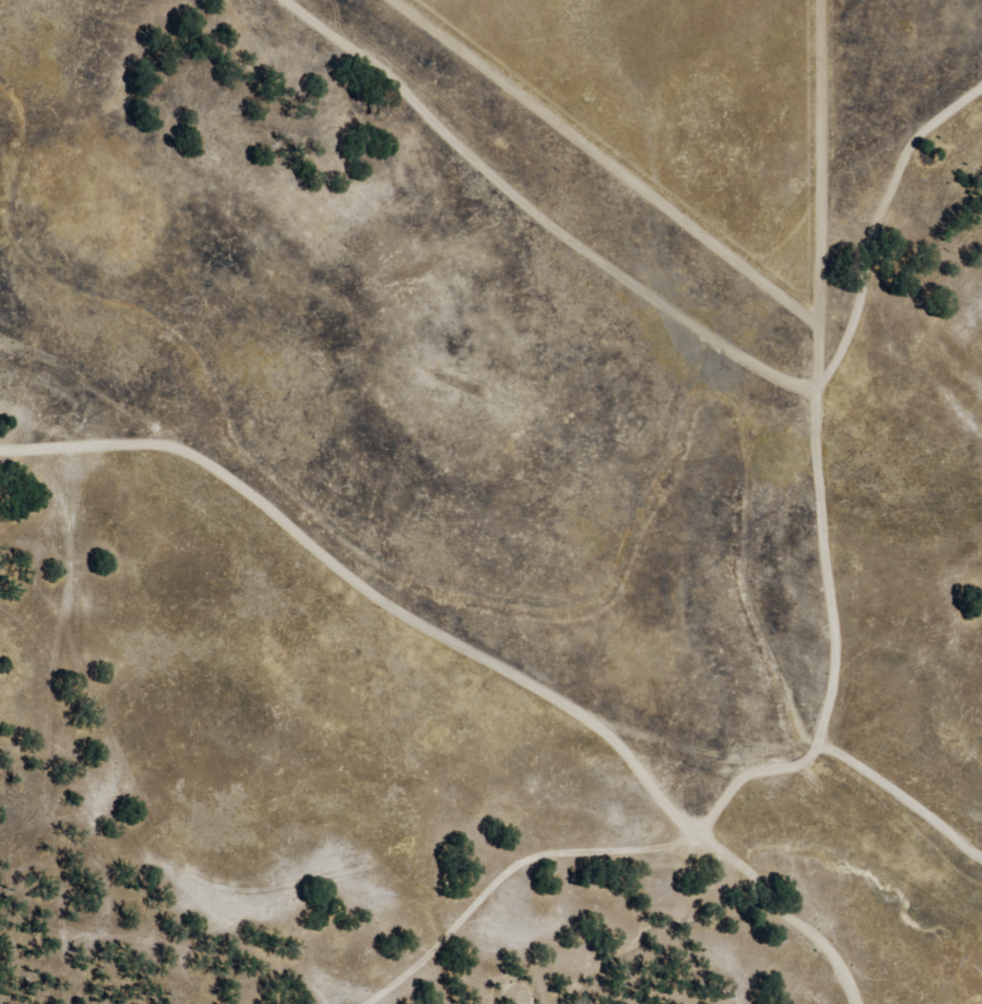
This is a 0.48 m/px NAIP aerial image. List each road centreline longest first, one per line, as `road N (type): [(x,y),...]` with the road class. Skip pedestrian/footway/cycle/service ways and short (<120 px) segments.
road 1 (track): [(0,926),(247,762),(279,546),(263,509),(279,457),(258,420),(95,283),(32,204),(32,114),(0,79)]
road 2 (track): [(981,855),(830,772),(761,683),(740,419),(819,219),(859,0)]
road 3 (track): [(740,419),(683,409),(625,488),(552,551),(421,572),(336,572),(263,509),(179,462),(48,367),(0,350)]
road 4 (track): [(336,572),(594,778),(966,851)]
road 5 (track): [(315,0),(467,119),(746,277),(788,288)]
road 6 (track): [(594,778),(778,1003)]

